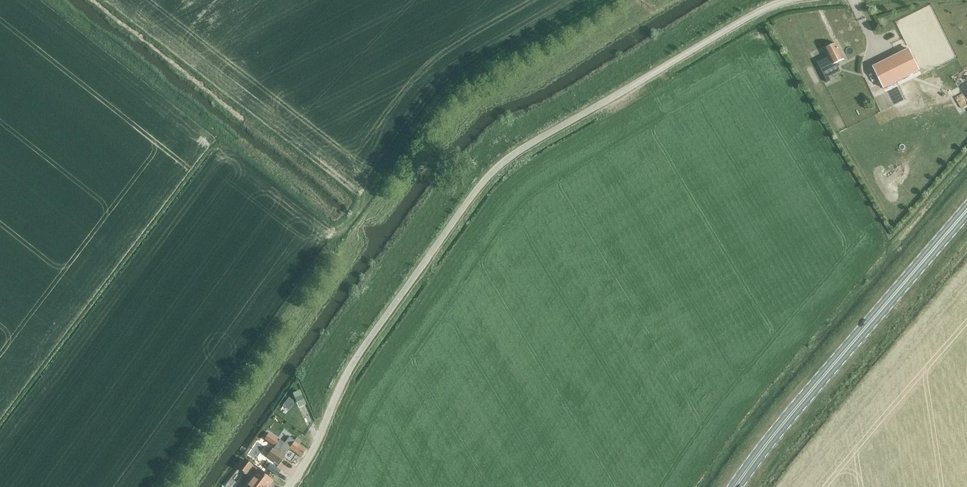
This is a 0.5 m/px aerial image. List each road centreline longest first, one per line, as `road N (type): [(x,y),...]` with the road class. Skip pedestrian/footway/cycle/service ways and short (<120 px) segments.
road 1 (unclassified): [(289,486),(352,363),(491,173),(753,14),(790,0)]
road 2 (secondary): [(731,486),(966,209)]

